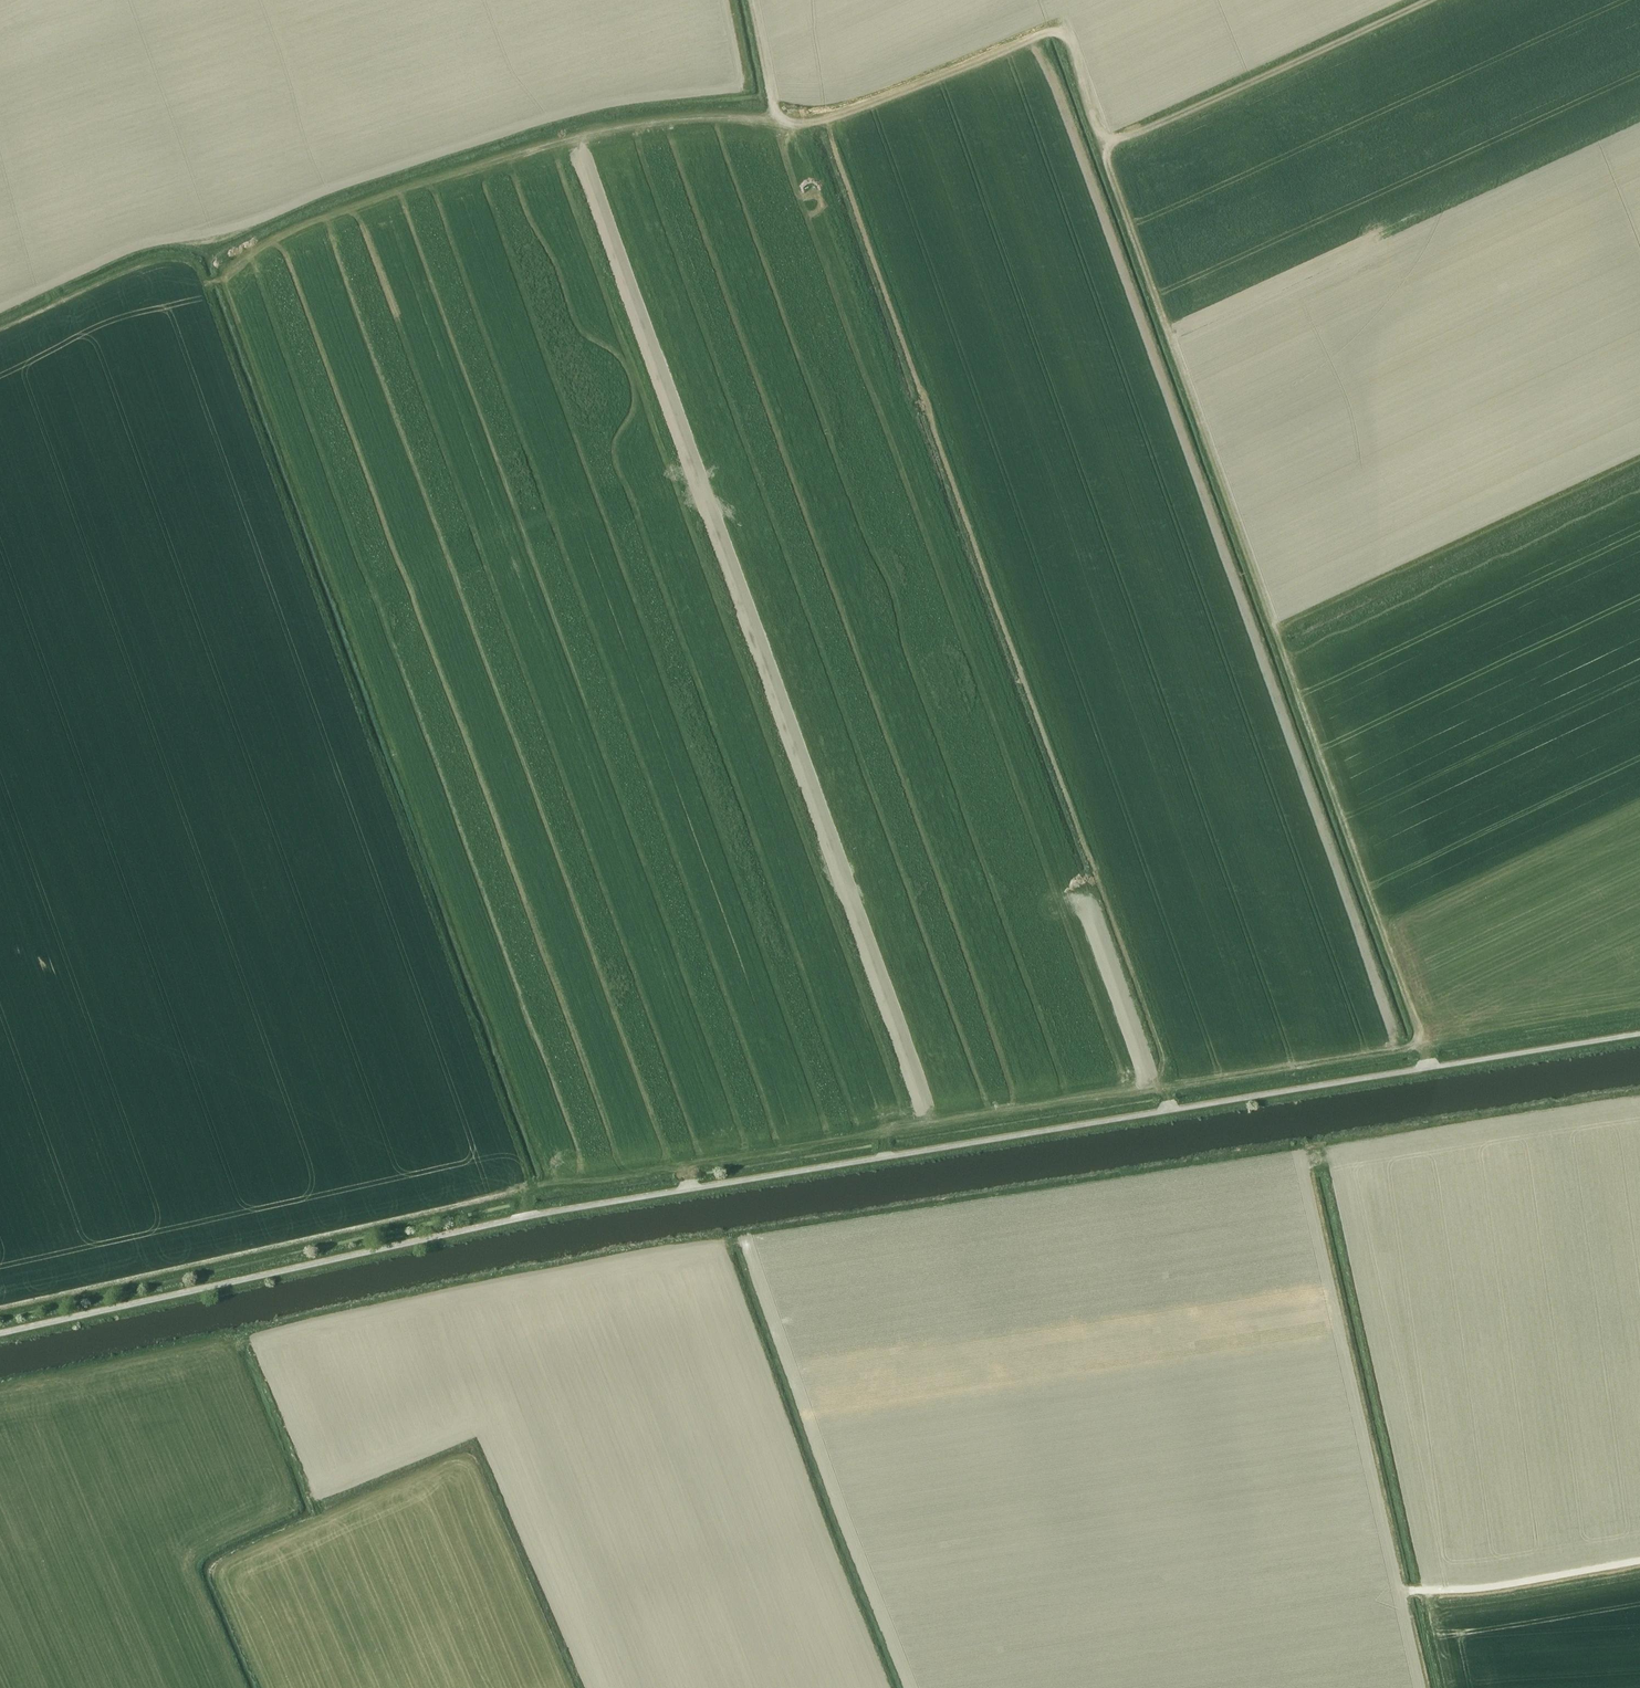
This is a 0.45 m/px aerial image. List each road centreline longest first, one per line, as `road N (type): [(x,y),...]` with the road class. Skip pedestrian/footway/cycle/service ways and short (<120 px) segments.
road 1 (track): [(751,0),(771,104),(817,118),(1042,33),(1062,38),(1280,650)]
road 2 (track): [(1100,148),(1422,0)]

